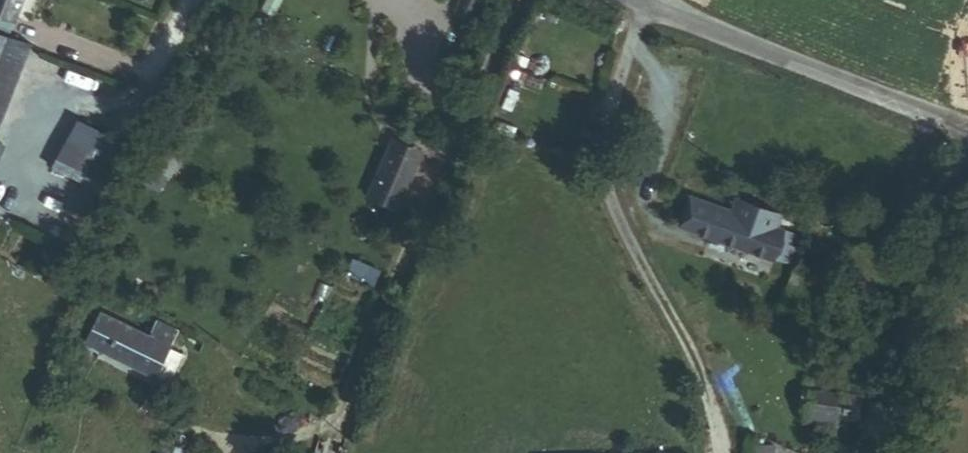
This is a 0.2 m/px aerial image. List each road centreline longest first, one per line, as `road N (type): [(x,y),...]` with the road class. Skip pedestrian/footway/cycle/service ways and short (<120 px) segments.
road 1 (tertiary): [(967,132),(636,5)]
road 2 (residential): [(895,452),(967,169)]

